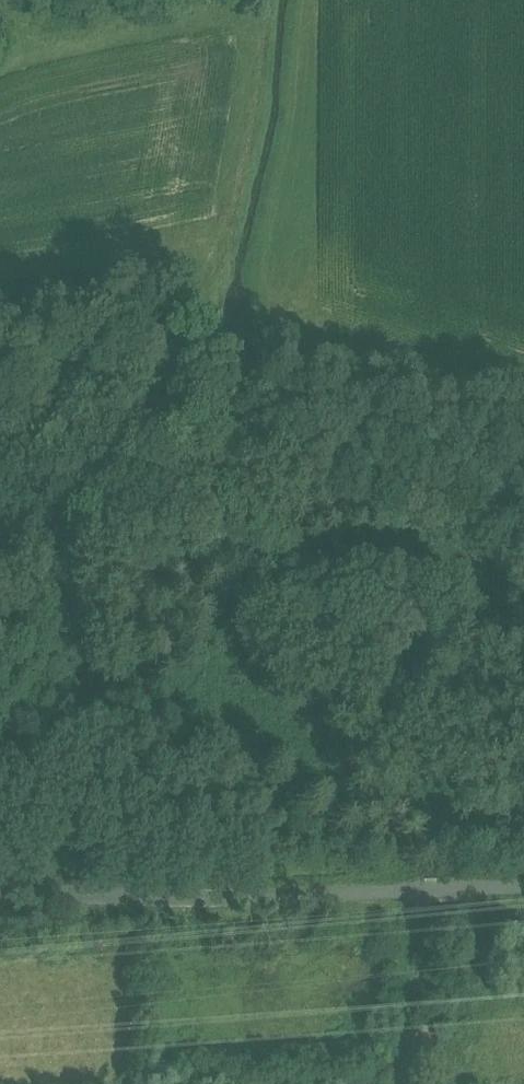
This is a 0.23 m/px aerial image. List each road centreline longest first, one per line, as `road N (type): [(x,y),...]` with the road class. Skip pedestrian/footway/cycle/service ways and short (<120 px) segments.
road 1 (unclassified): [(523,886),(0,891)]

